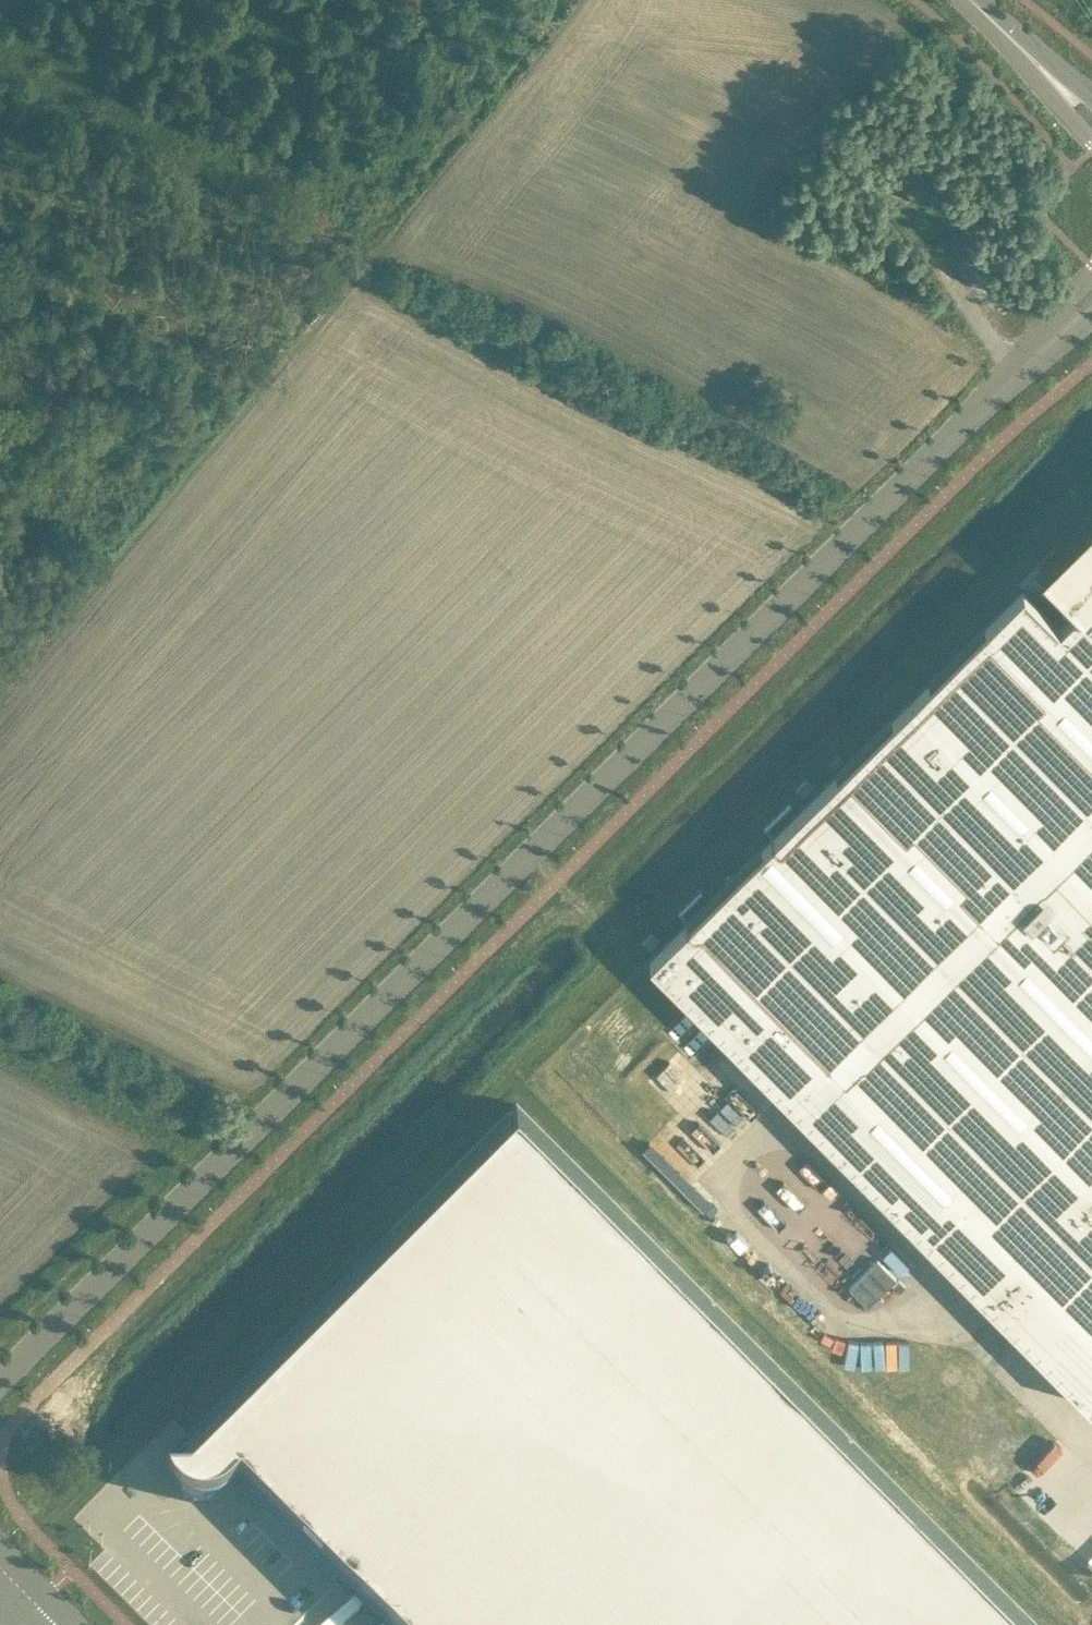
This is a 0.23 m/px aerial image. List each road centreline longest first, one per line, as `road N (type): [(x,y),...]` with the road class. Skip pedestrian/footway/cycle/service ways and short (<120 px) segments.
road 1 (unclassified): [(0,1374),(1043,347)]
road 2 (tertiary): [(991,16),(1091,138)]
road 3 (tertiary): [(1091,97),(991,16)]

